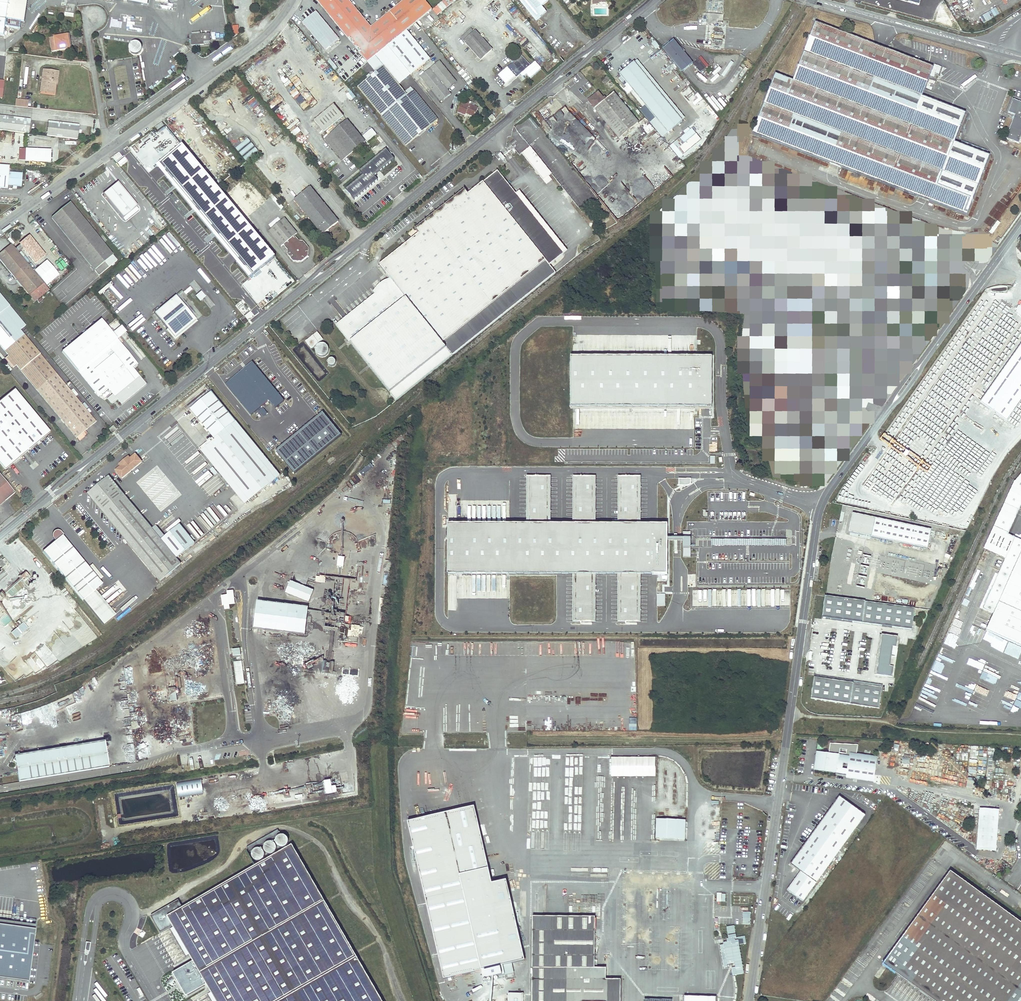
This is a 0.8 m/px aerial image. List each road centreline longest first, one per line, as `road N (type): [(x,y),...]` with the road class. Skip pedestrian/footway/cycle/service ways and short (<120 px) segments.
road 1 (unclassified): [(1020,225),(822,505),(749,1000)]
road 2 (unclassified): [(0,226),(246,49),(290,0)]
road 3 (unclassified): [(88,464),(309,283)]
road 4 (unclassified): [(350,249),(548,87)]
road 5 (tertiary): [(814,0),(998,50)]

